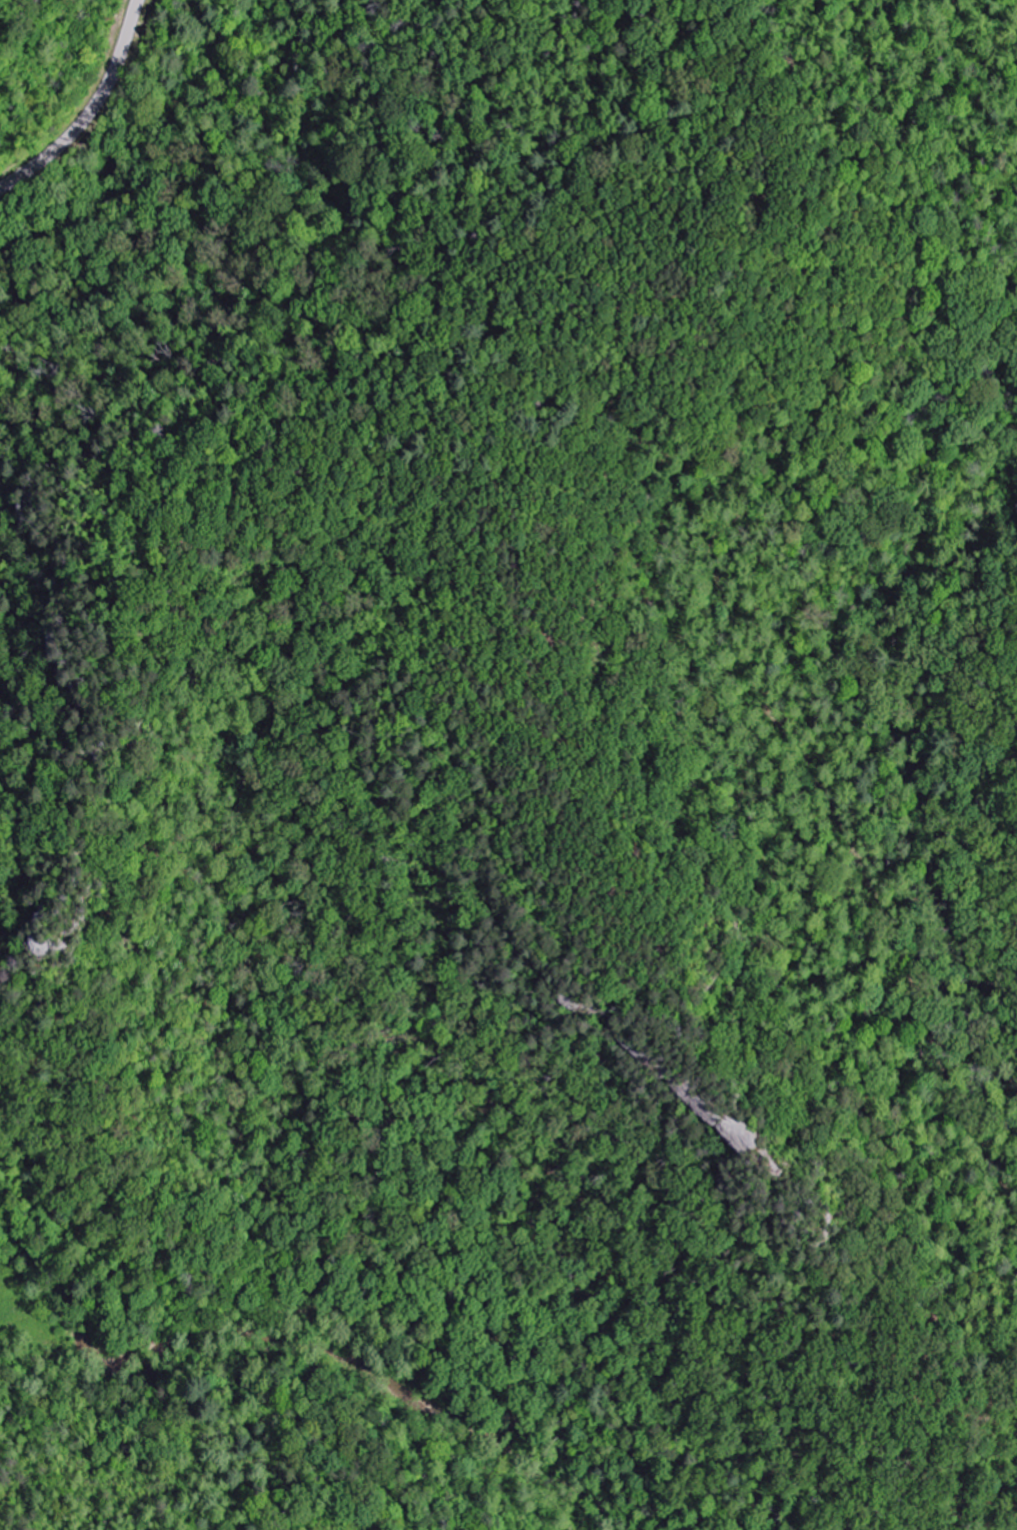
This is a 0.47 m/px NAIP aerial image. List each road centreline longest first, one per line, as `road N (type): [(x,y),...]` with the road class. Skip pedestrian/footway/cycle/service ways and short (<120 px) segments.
road 1 (residential): [(1016,1276),(809,861),(723,661),(744,558),(777,478),(922,305),(879,143),(734,0)]
road 2 (residential): [(0,1245),(68,1258),(417,1271),(621,1374),(819,1529)]
road 3 (secondary): [(0,189),(88,117),(138,0)]

